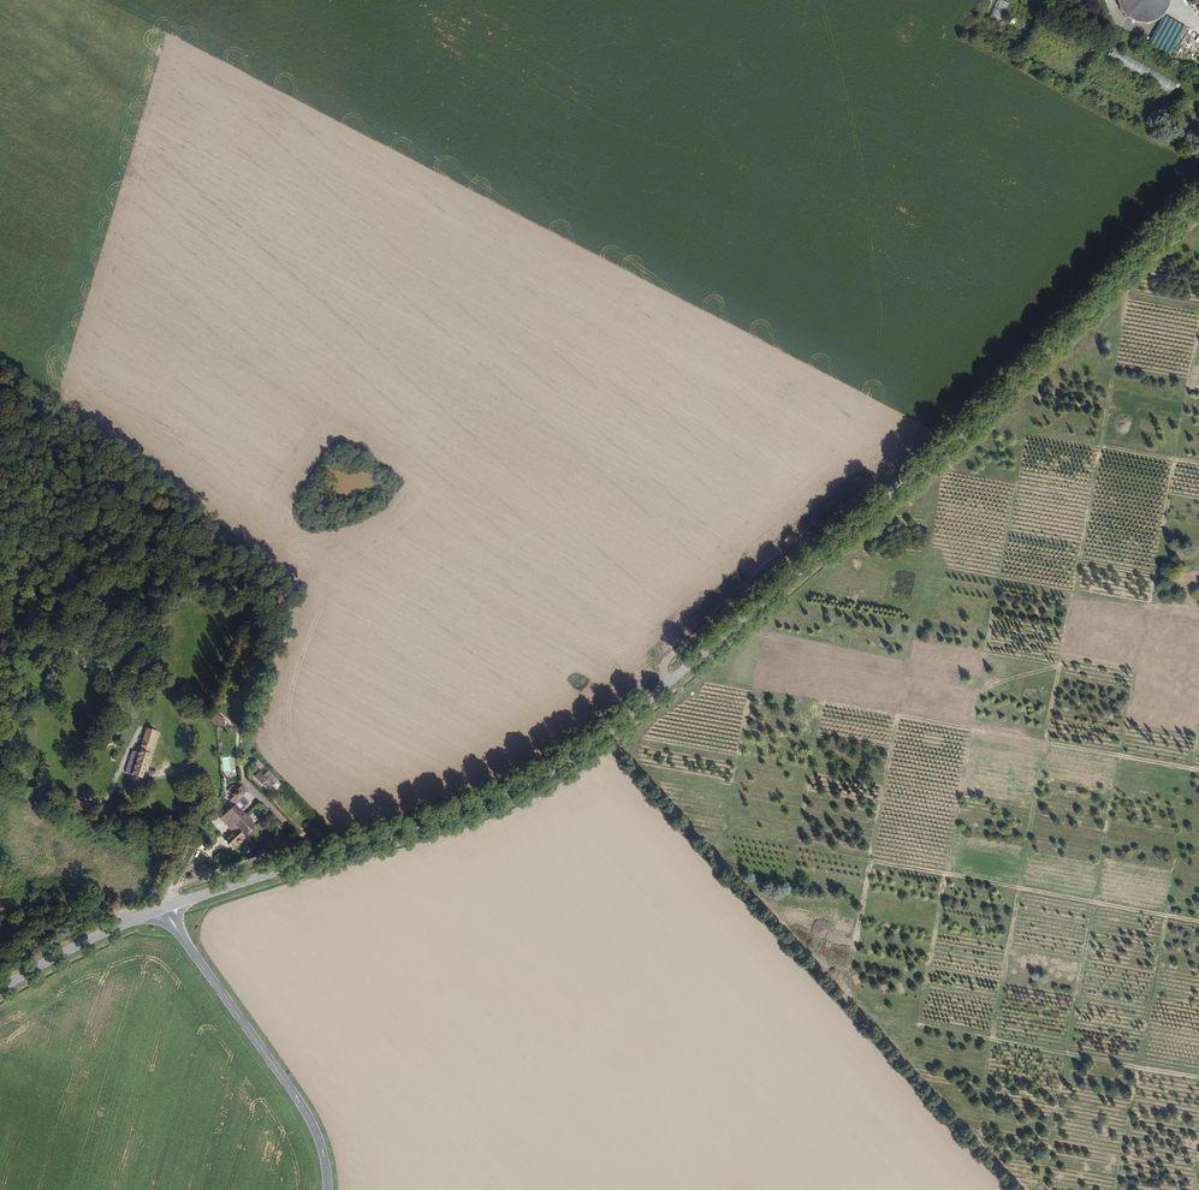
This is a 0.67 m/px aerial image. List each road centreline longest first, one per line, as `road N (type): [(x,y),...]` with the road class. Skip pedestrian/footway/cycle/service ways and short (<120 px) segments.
road 1 (primary): [(166,907),(500,790),(609,728),(1008,391),(1198,203)]
road 2 (secondary): [(166,907),(306,1112),(328,1189)]
road 3 (primary): [(0,989),(166,907)]

